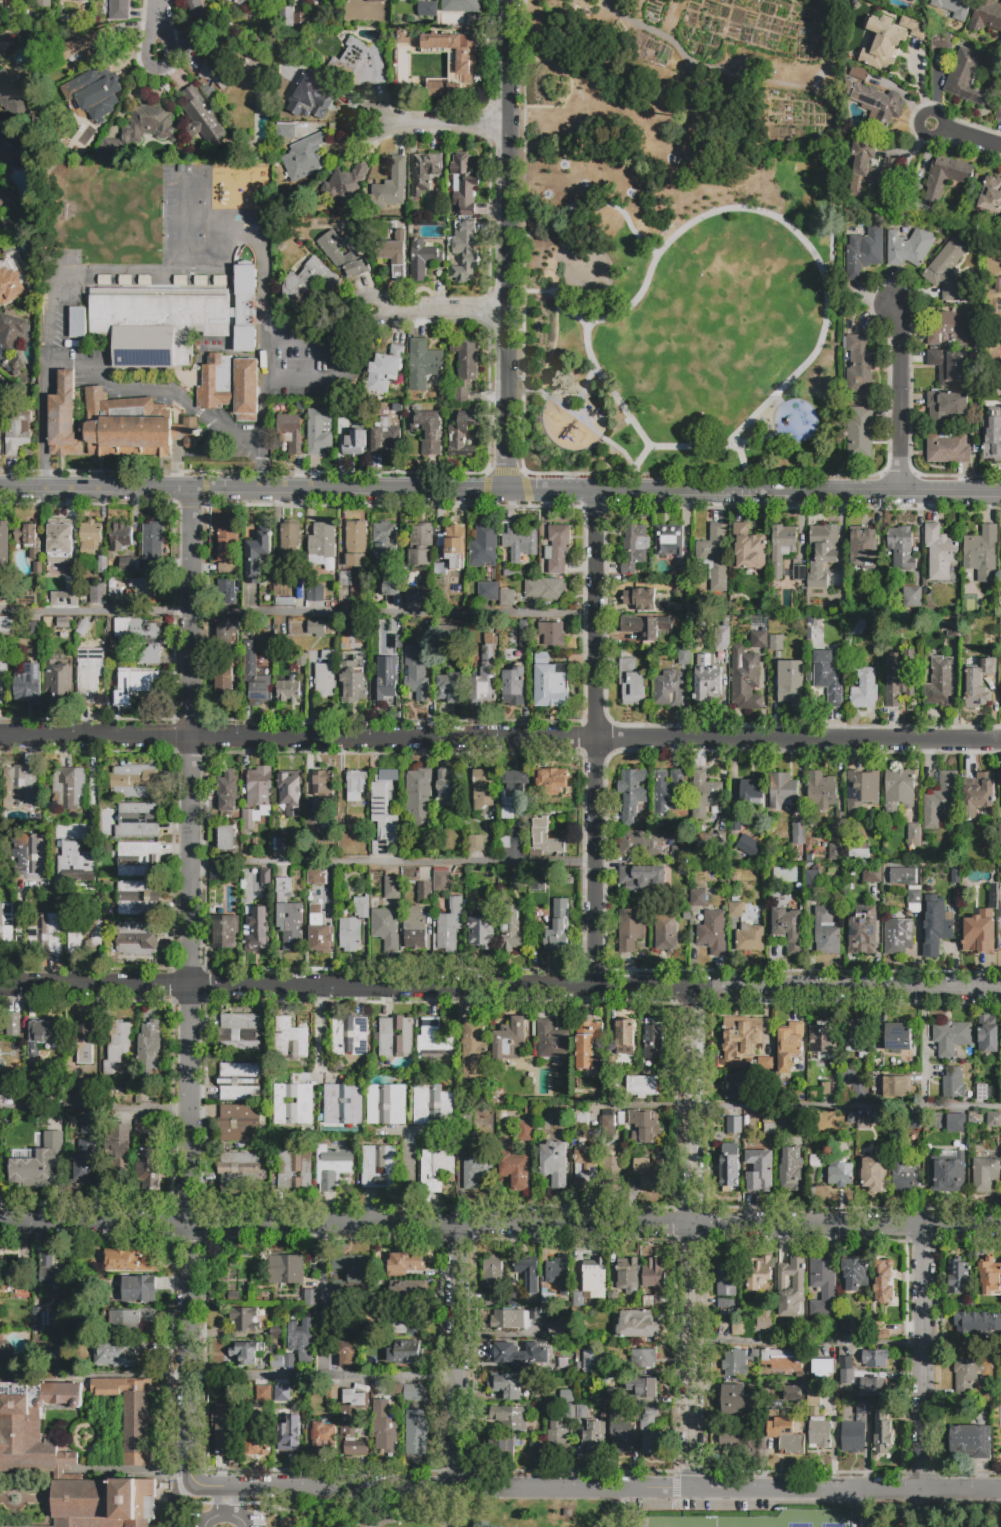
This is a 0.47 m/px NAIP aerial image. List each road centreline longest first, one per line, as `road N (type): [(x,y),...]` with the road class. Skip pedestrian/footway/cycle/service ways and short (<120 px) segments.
road 1 (residential): [(0,735),(1000,743)]
road 2 (tertiary): [(0,490),(1000,495)]
road 3 (residential): [(0,988),(1000,991)]
road 4 (residential): [(190,1223),(1000,1230)]
road 5 (residential): [(190,491),(190,1223)]
road 6 (residential): [(596,493),(594,989)]
road 7 (residential): [(511,0),(507,492)]
road 8 (residential): [(692,989),(693,1441)]
road 9 (residential): [(190,1223),(189,1488)]
road 10 (residential): [(924,1229),(924,1491)]
road 11 (residential): [(741,1491),(1000,1493)]
road 12 (track): [(604,0),(693,64),(724,75),(812,85),(827,65)]
road 13 (residential): [(189,1488),(410,1490)]
road 14 (residential): [(457,1226),(457,1440)]
road 15 (residential): [(0,1223),(190,1223)]
road 16 (residential): [(895,308),(899,494)]
road 17 (residential): [(509,313),(357,311)]
road 18 (residential): [(496,1490),(645,1491)]
road 19 (residential): [(510,127),(371,126)]

